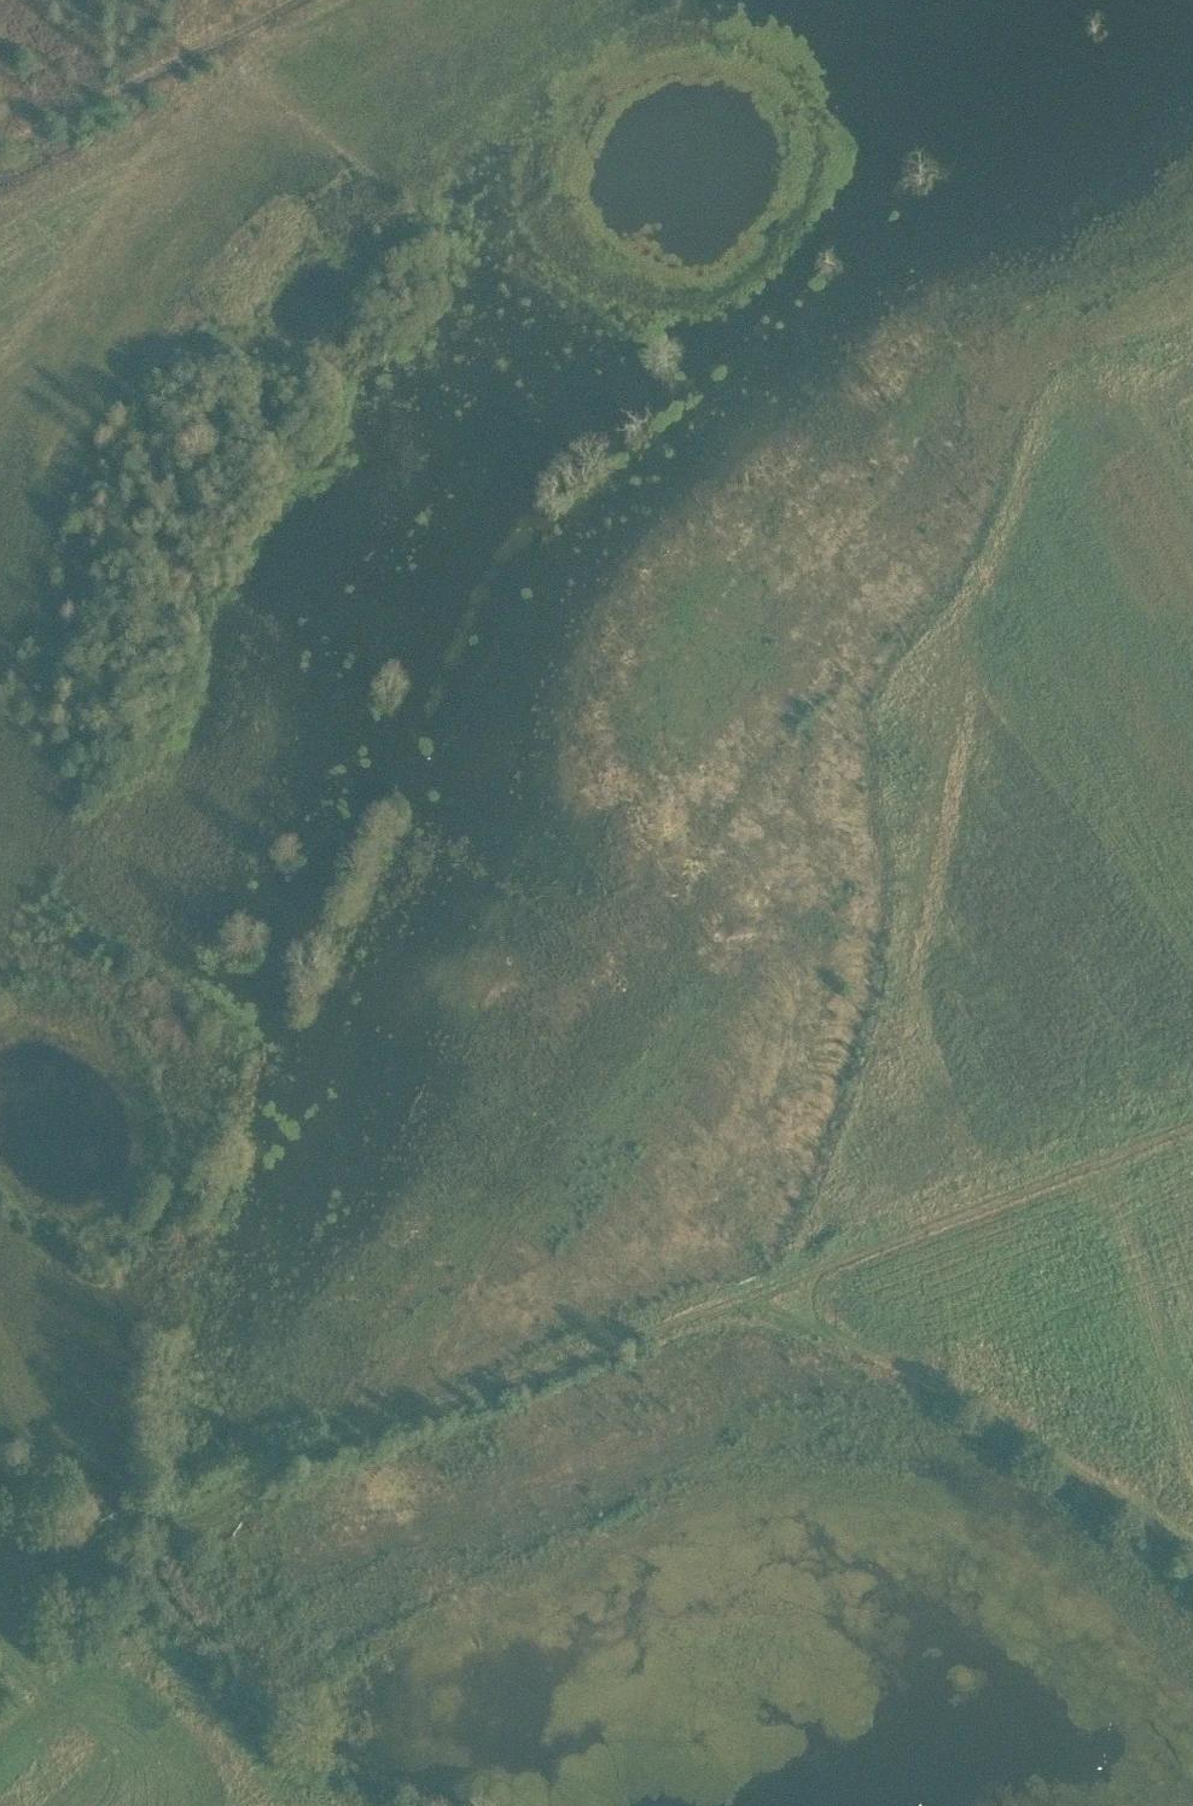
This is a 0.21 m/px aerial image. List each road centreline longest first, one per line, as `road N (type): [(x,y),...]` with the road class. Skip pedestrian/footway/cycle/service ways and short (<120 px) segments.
road 1 (track): [(1192,1543),(1114,1481),(743,1297)]

